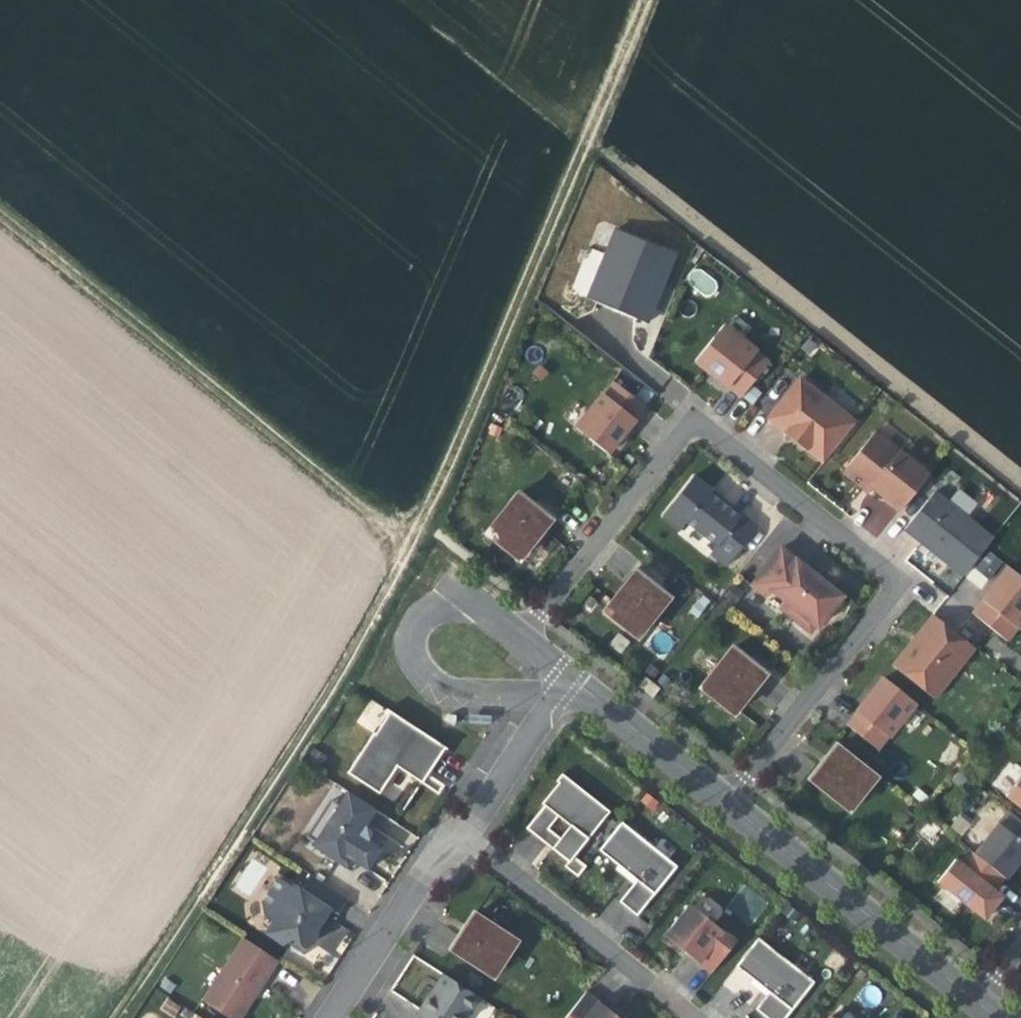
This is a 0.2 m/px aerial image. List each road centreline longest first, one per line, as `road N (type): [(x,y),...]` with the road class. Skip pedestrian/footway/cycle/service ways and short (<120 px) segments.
road 1 (track): [(636,0),(437,486),(337,672),(111,1017)]
road 2 (residential): [(517,641),(688,431),(710,435),(883,571),(884,604),(722,803)]
road 3 (track): [(408,538),(0,214)]
road 4 (residential): [(972,1001),(722,803)]
road 5 (residential): [(517,641),(459,602),(424,612),(409,640),(413,661),(438,689),(558,695)]
road 6 (residential): [(690,1017),(460,833)]
road 7 (residential): [(329,1017),(460,833)]
road 8 (residential): [(722,803),(589,696)]
road 9 (residential): [(460,833),(558,695)]

